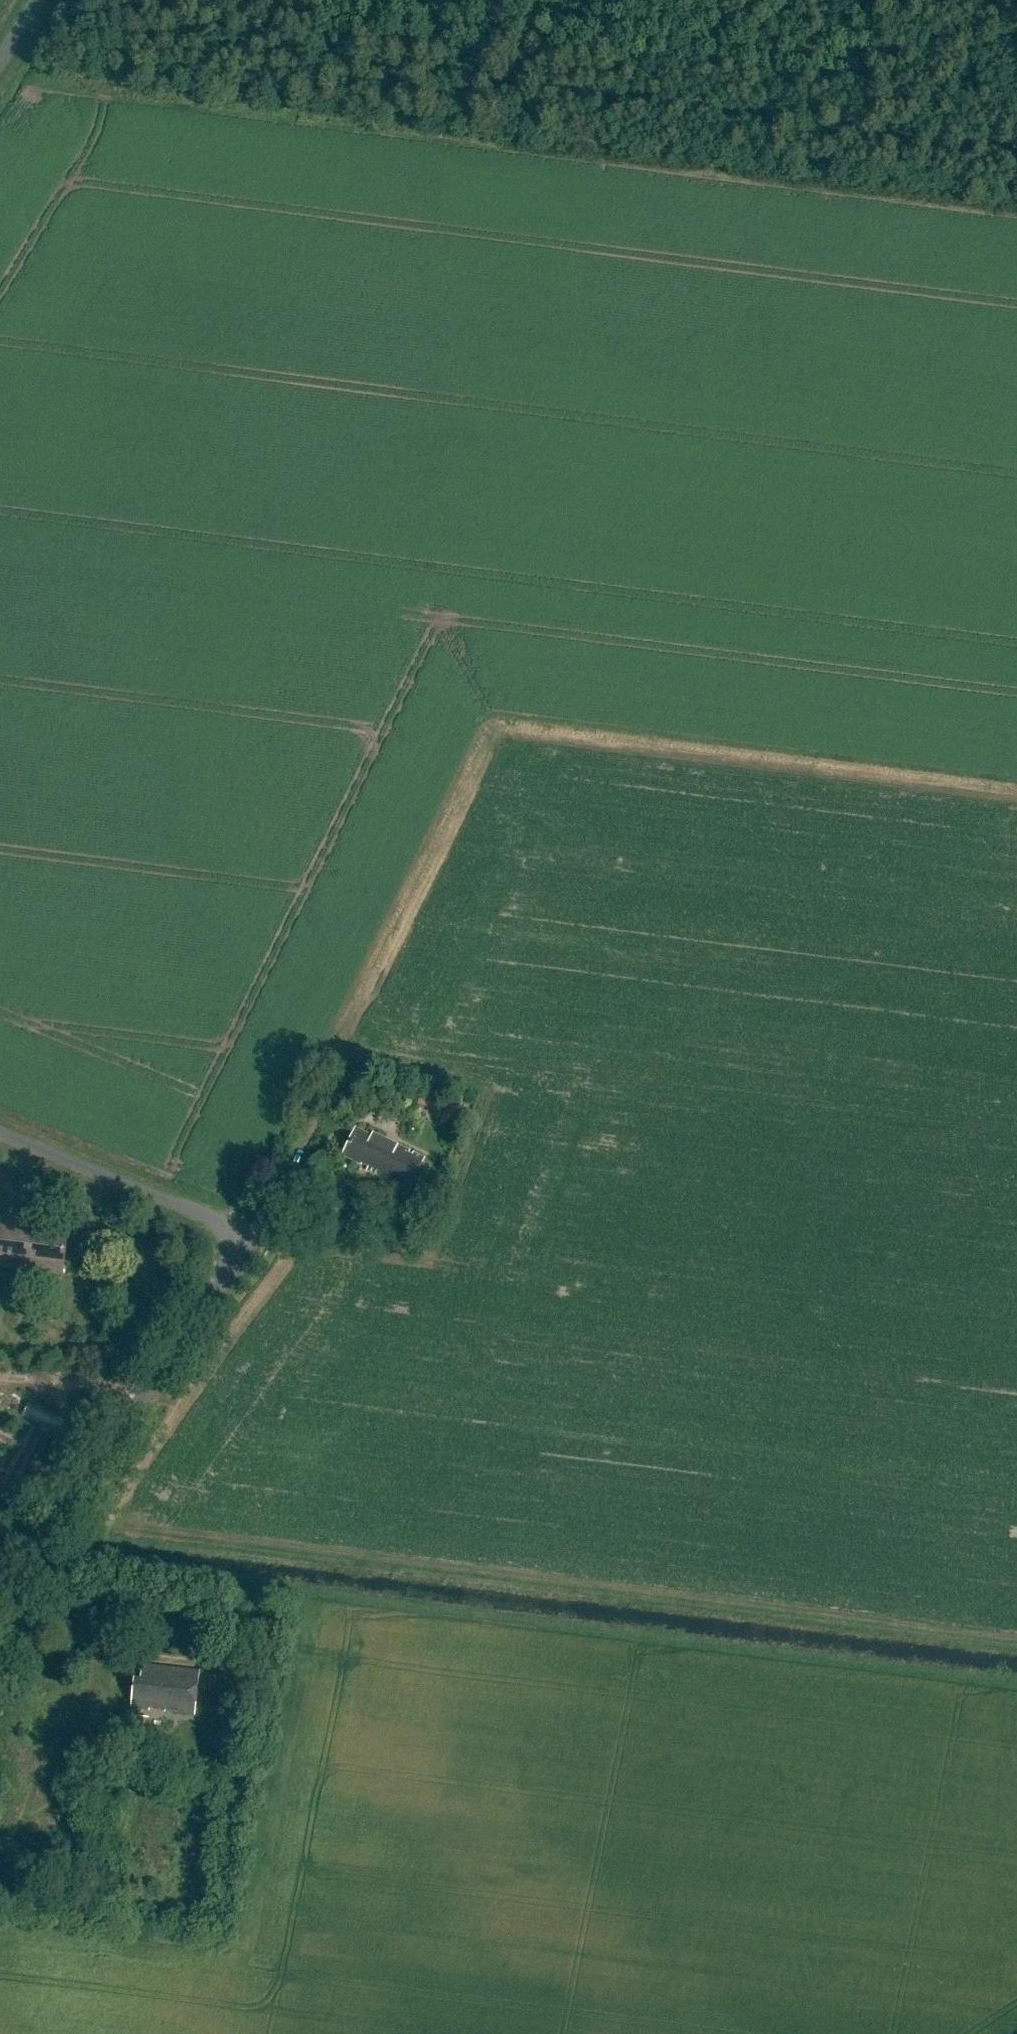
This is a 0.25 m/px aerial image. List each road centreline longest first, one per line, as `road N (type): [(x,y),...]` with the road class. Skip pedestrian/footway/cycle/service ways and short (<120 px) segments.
road 1 (unclassified): [(0,1134),(209,1220),(230,1249),(210,1303),(44,1549),(0,1654)]

